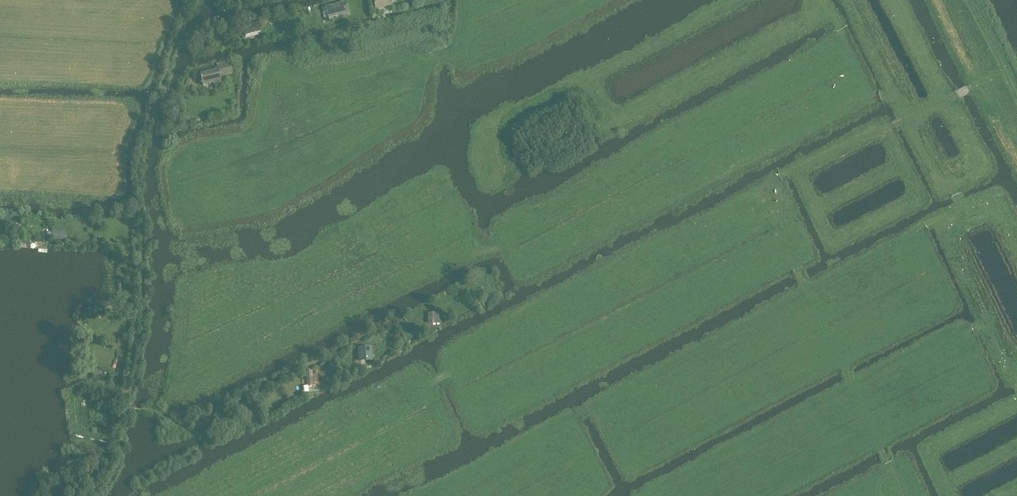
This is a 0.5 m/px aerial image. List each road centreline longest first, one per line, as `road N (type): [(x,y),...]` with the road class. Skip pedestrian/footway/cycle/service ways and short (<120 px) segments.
road 1 (track): [(903,495),(797,269),(773,208),(777,178),(957,93)]

